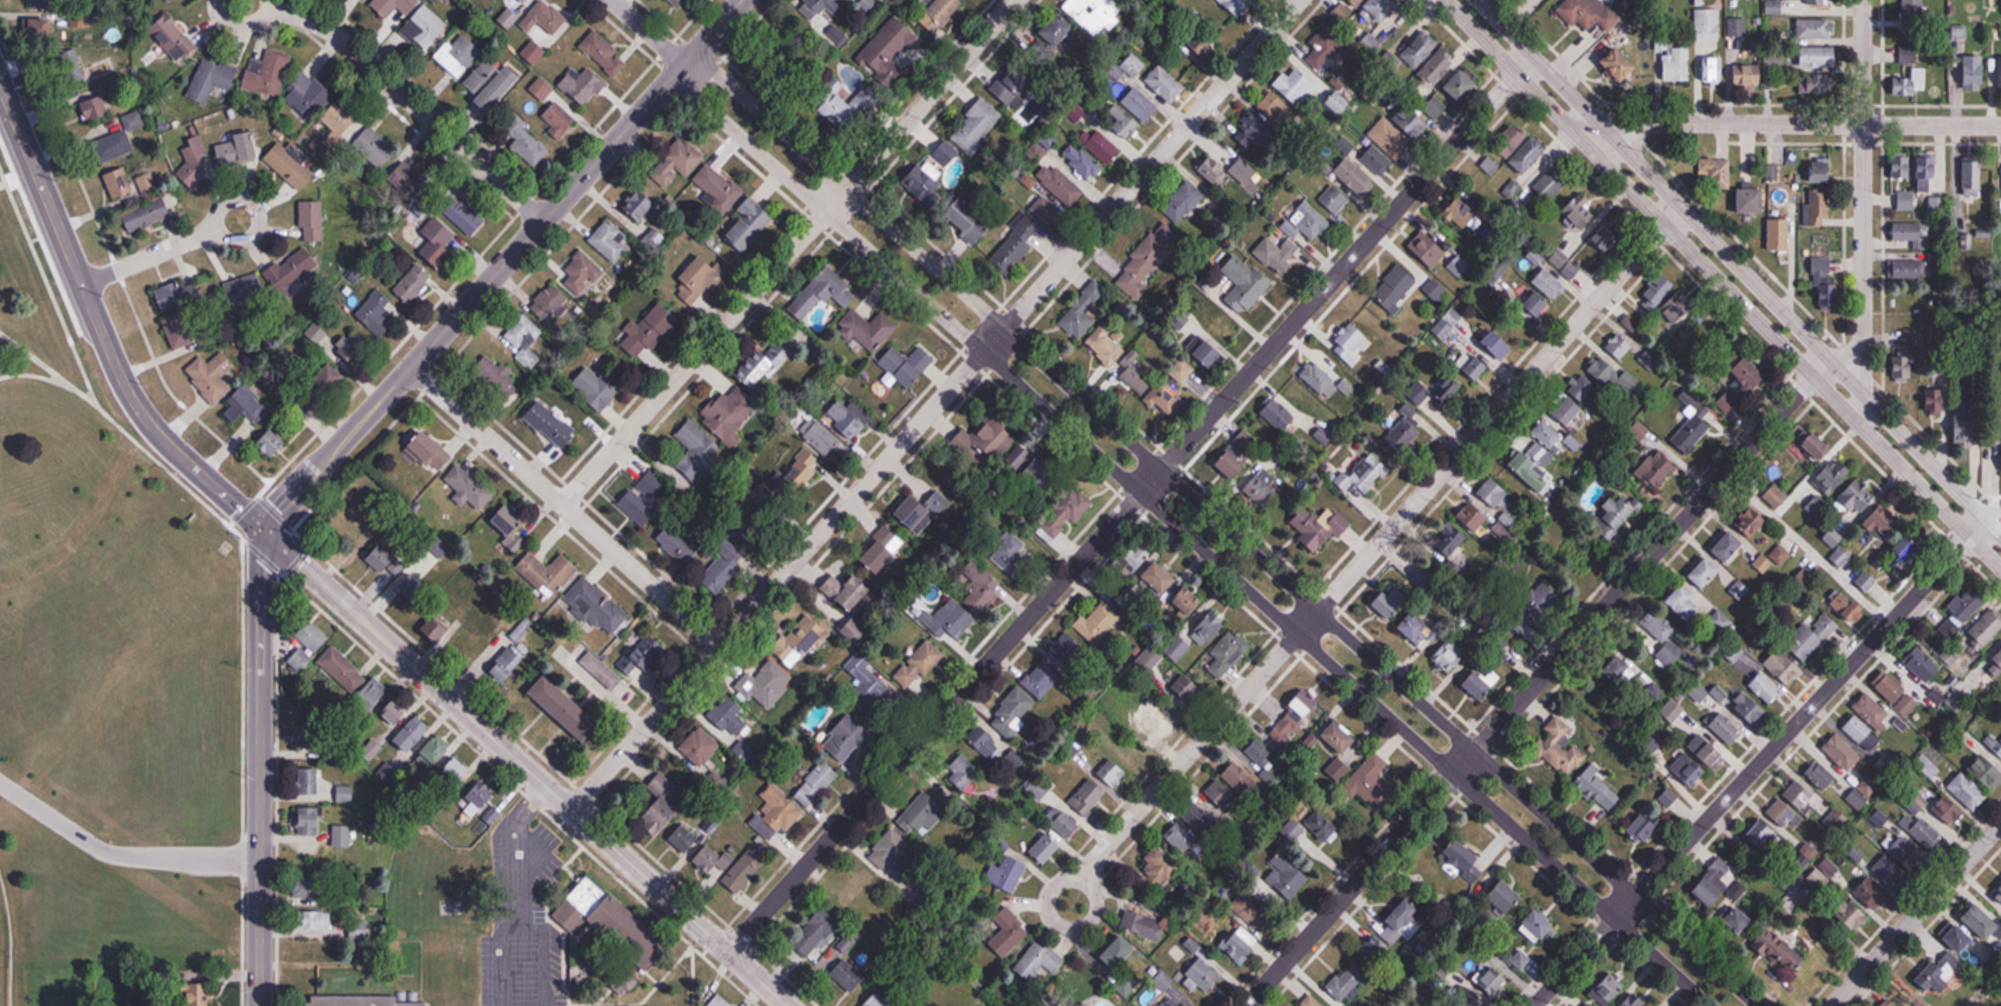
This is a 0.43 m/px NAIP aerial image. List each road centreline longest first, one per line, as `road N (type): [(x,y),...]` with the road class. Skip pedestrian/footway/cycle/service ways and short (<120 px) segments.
road 1 (residential): [(1760,1005),(721,76),(686,66)]
road 2 (residential): [(686,66),(695,94),(1711,1005)]
road 3 (residential): [(1533,54),(729,951)]
road 4 (residential): [(1298,0),(571,807)]
road 5 (residential): [(1829,358),(1245,1005)]
road 6 (secondary): [(1446,0),(2000,568)]
road 7 (secondary): [(2000,533),(1480,0)]
road 8 (tertiary): [(745,0),(264,529)]
road 9 (tertiary): [(264,529),(789,1005)]
road 10 (residential): [(1014,0),(562,504)]
road 11 (residential): [(1988,520),(1533,1005)]
road 12 (residential): [(1683,206),(1318,609)]
road 13 (tertiary): [(0,80),(123,382),(166,437),(264,529)]
road 14 (tertiary): [(259,1005),(264,529)]
road 15 (residential): [(544,221),(316,20),(206,0)]
road 16 (residential): [(720,645),(410,369)]
road 17 (tertiary): [(2000,125),(1606,127)]
road 18 (residential): [(1860,390),(1863,0)]
road 19 (residential): [(1318,609),(1082,878)]
road 20 (residential): [(2000,823),(1831,1005)]
road 21 (residential): [(1086,926),(1099,906),(1095,889),(1082,878),(1057,882),(1047,897),(1049,915),(1062,928),(1086,926)]
road 22 (residential): [(80,284),(221,232)]
road 23 (residential): [(223,212),(221,232),(230,241),(259,232),(253,207),(234,204),(223,212)]

